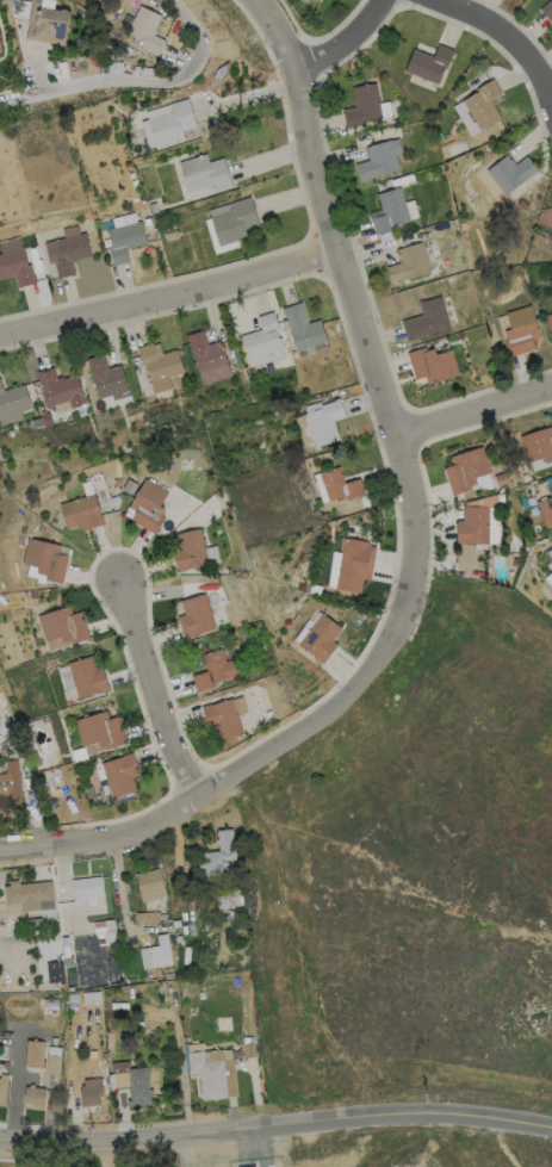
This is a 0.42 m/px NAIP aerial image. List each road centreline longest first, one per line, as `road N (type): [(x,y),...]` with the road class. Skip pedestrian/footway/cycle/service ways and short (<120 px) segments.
road 1 (residential): [(395,434),(410,507),(409,578),(385,645),(362,679),(250,763),(136,830),(72,849),(0,854)]
road 2 (residential): [(551,1131),(415,1115),(0,1138)]
road 3 (residential): [(395,434),(293,72)]
road 4 (track): [(224,780),(265,824),(281,858),(294,942),(323,1004),(321,1066),(300,1121)]
road 5 (residential): [(343,257),(0,340)]
road 6 (residential): [(172,0),(198,54),(180,76),(111,81),(0,105)]
road 7 (residential): [(200,795),(165,722),(123,573)]
road 8 (residential): [(551,387),(395,434)]
road 9 (residential): [(440,0),(472,12),(534,56),(551,88)]
road 10 (residential): [(387,0),(336,52),(293,72)]

